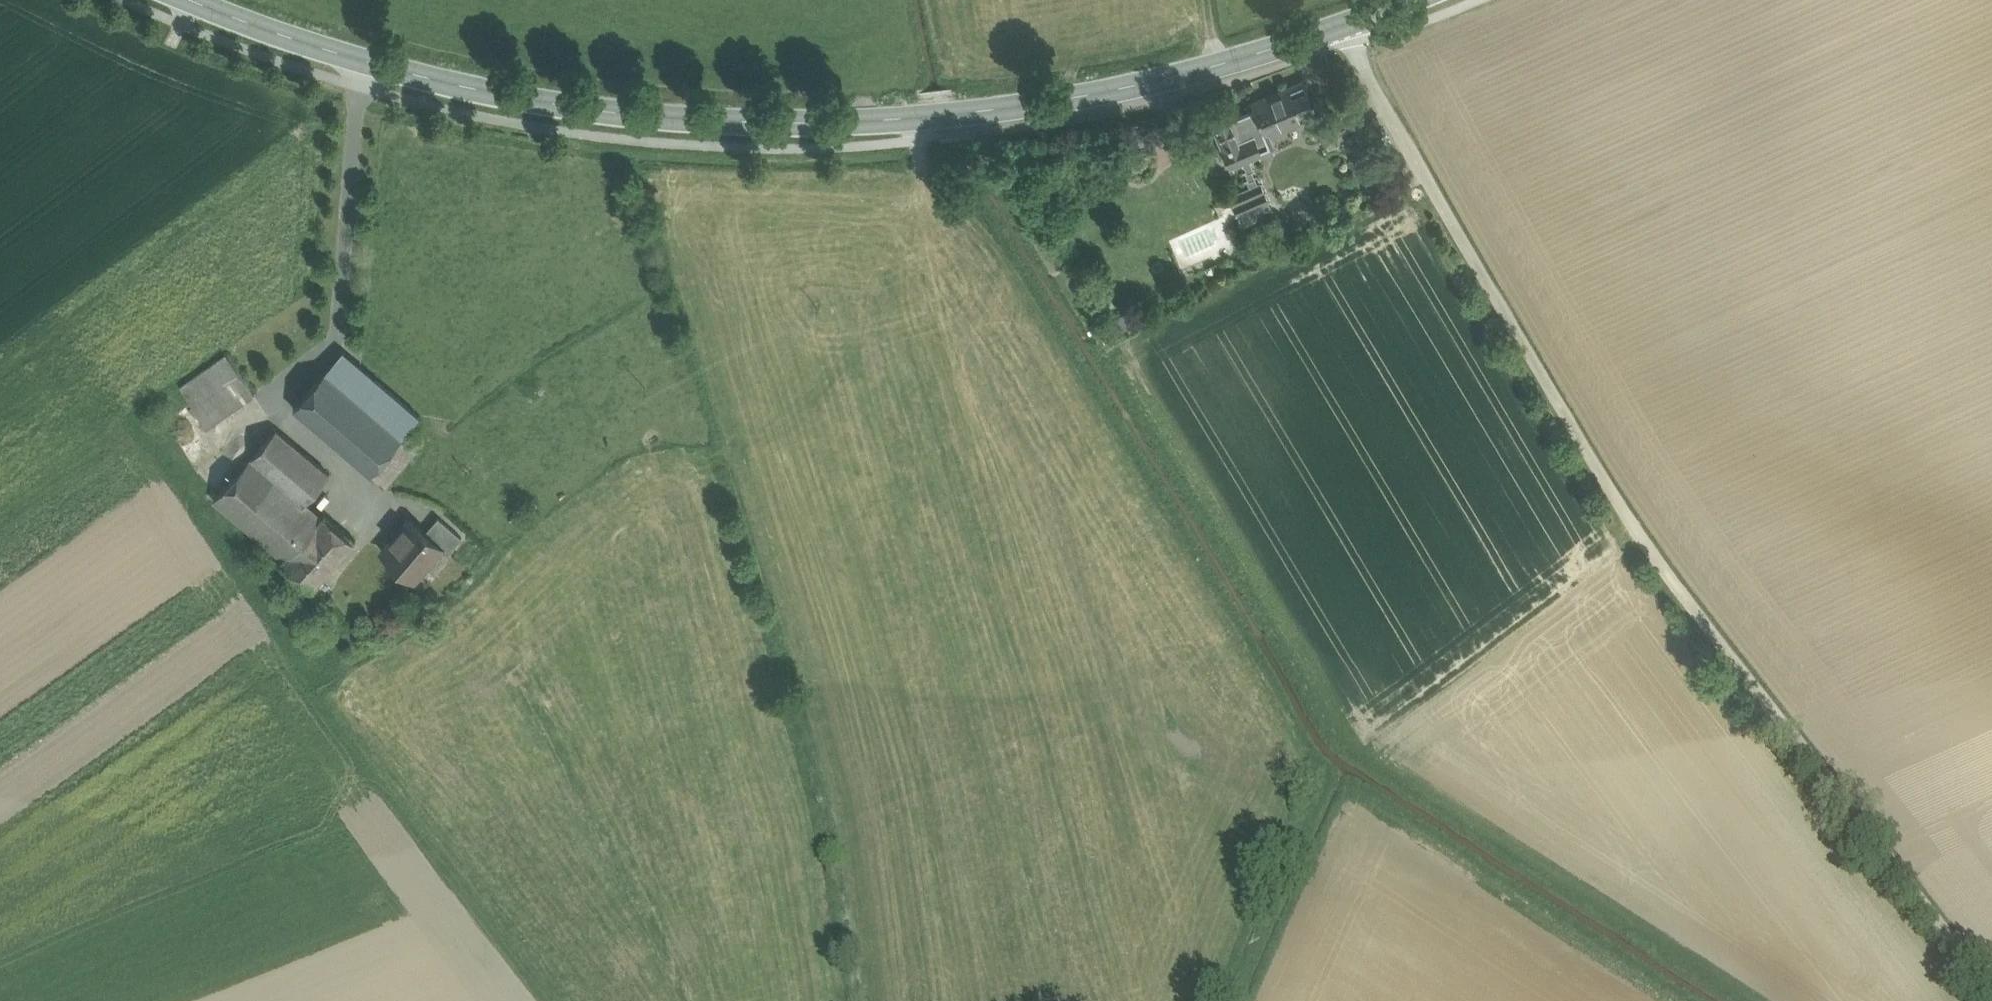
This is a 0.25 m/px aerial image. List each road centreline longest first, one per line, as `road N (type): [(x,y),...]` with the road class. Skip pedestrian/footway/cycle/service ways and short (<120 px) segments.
road 1 (tertiary): [(1408,0),(1221,61),(958,112),(850,124),(688,123),(523,100),(362,67),(179,0)]

